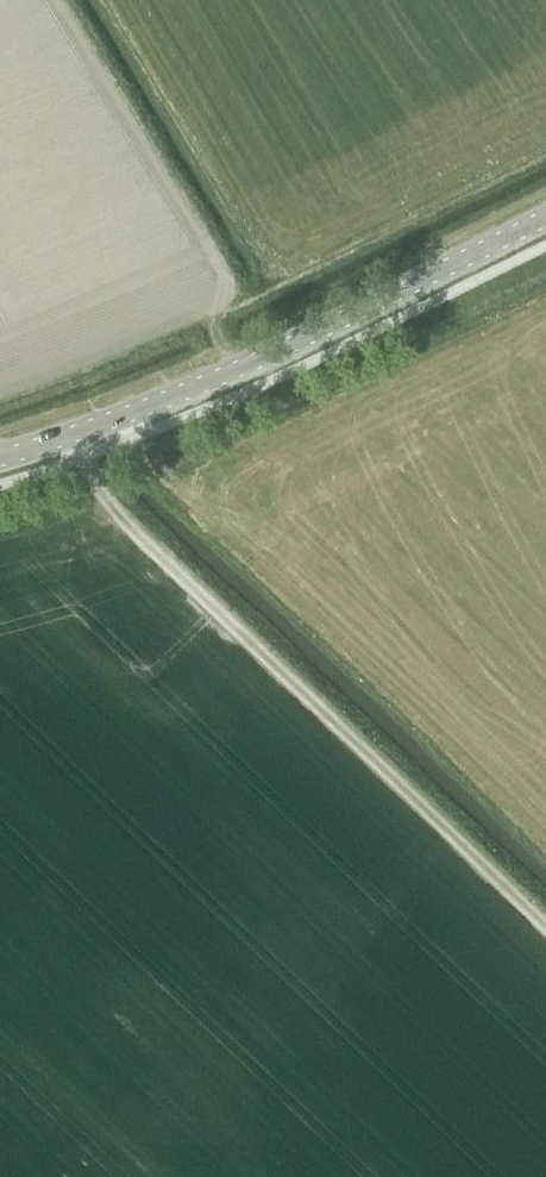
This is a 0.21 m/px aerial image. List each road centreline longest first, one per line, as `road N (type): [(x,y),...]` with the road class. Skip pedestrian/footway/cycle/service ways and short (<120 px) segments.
road 1 (tertiary): [(0,456),(295,345),(545,218)]

